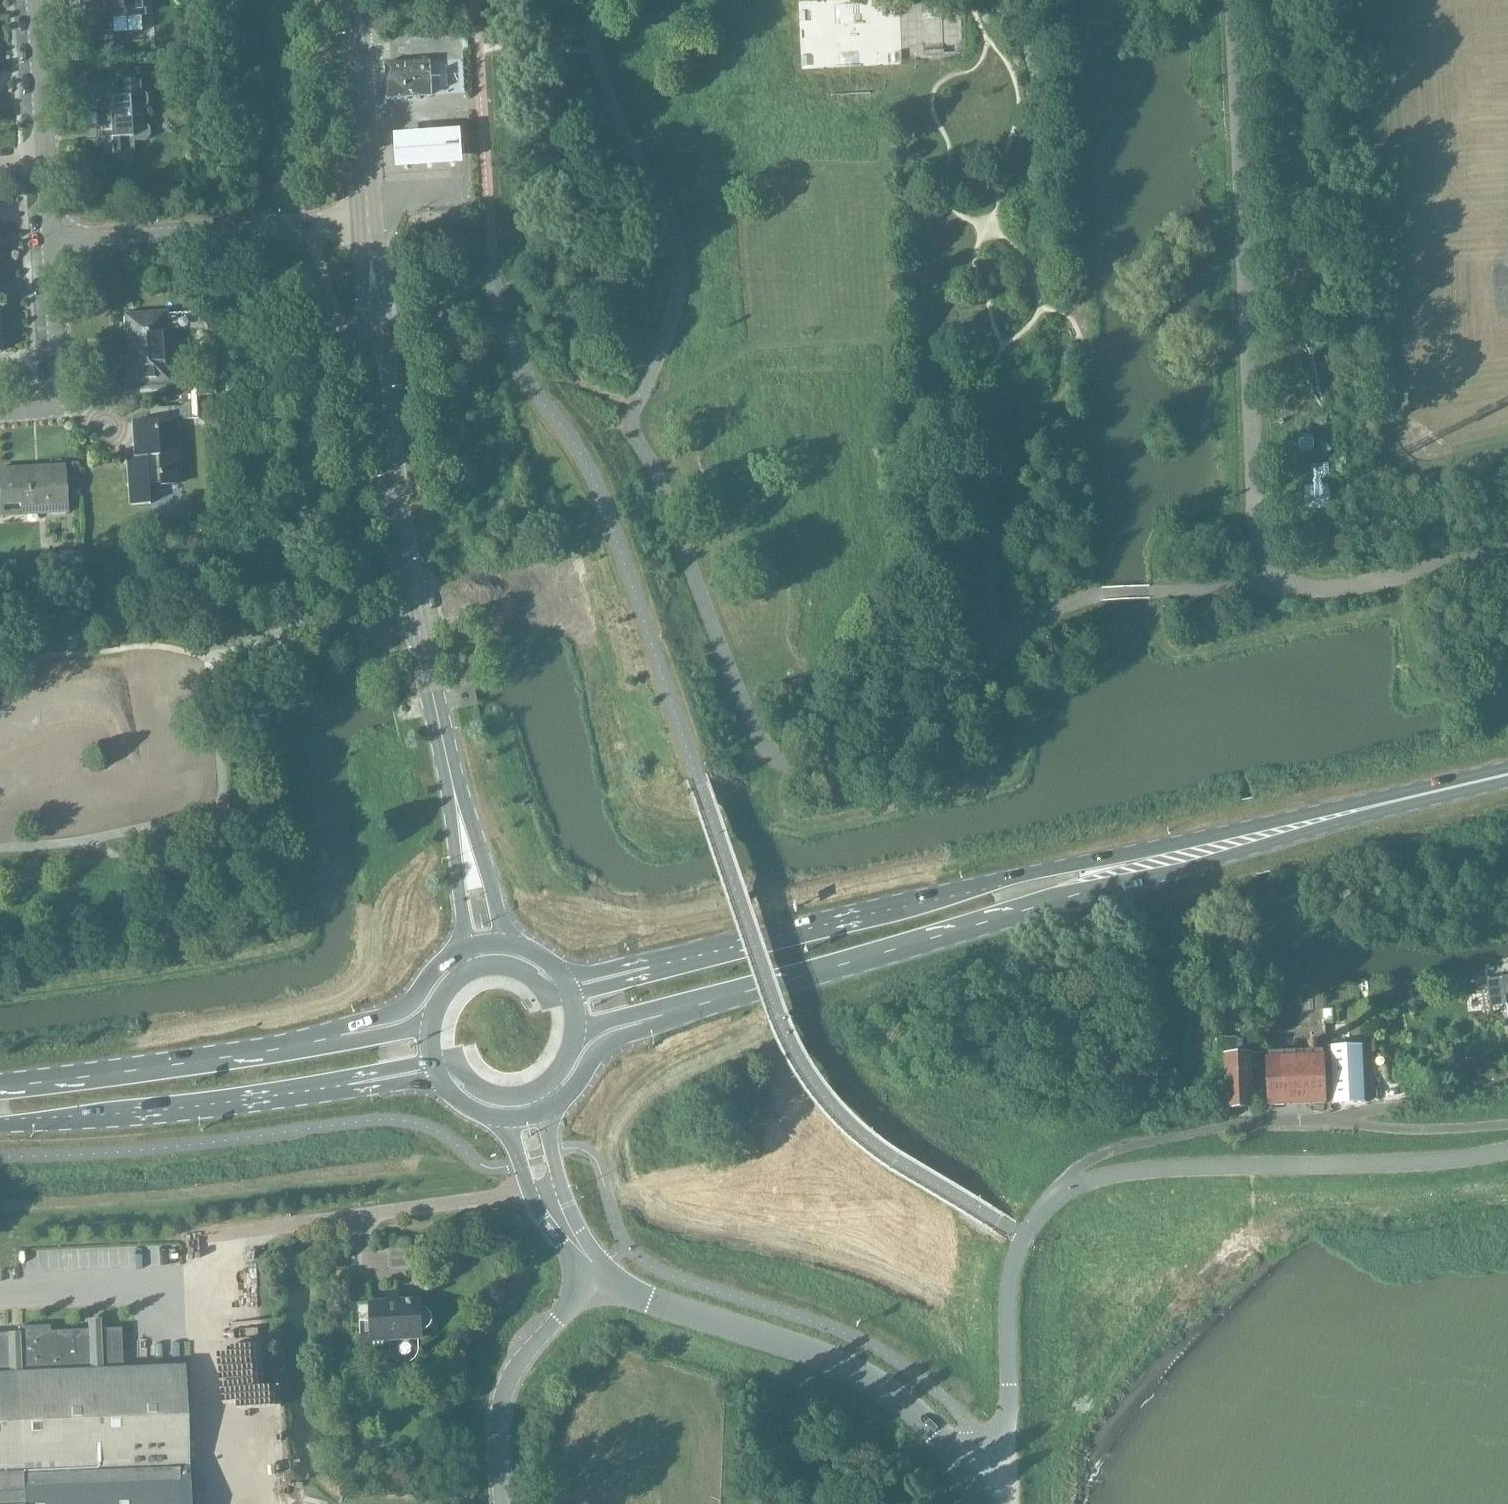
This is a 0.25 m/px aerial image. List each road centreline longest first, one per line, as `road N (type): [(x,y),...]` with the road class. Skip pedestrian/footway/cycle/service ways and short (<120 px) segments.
road 1 (unclassified): [(1507,1150),(1425,1161),(1147,1171),(1069,1188),(1043,1209),(1019,1252),(1009,1303),(1006,1423),(968,1466)]
road 2 (primary): [(666,1013),(1082,893),(1166,856)]
road 3 (primary): [(1166,856),(1076,865),(656,965)]
road 4 (tertiary): [(456,800),(406,552),(381,377)]
road 5 (tertiary): [(968,1466),(915,1411),(846,1367),(642,1296),(599,1270)]
road 6 (primary): [(1507,775),(1166,856)]
road 7 (primary): [(0,1123),(342,1085)]
road 8 (primary): [(337,1035),(0,1083)]
road 9 (unclassified): [(51,241),(369,220)]
road 10 (unclassified): [(502,1503),(500,1429),(516,1369),(599,1270)]
road 11 (residential): [(51,241),(34,0)]
road 12 (tertiary): [(369,220),(357,0)]
road 13 (residential): [(0,412),(27,410),(58,382),(51,241)]
road 14 (tertiary): [(516,944),(502,928),(456,800)]
road 15 (primary): [(464,948),(406,1007),(337,1035)]
road 16 (primary): [(551,1109),(606,1044),(666,1013)]
road 17 (tertiary): [(456,800),(464,948)]
road 18 (primary): [(433,1060),(455,1059),(474,1083),(502,1094),(550,1082)]
road 19 (primary): [(573,995),(548,996),(510,966),(462,974)]

